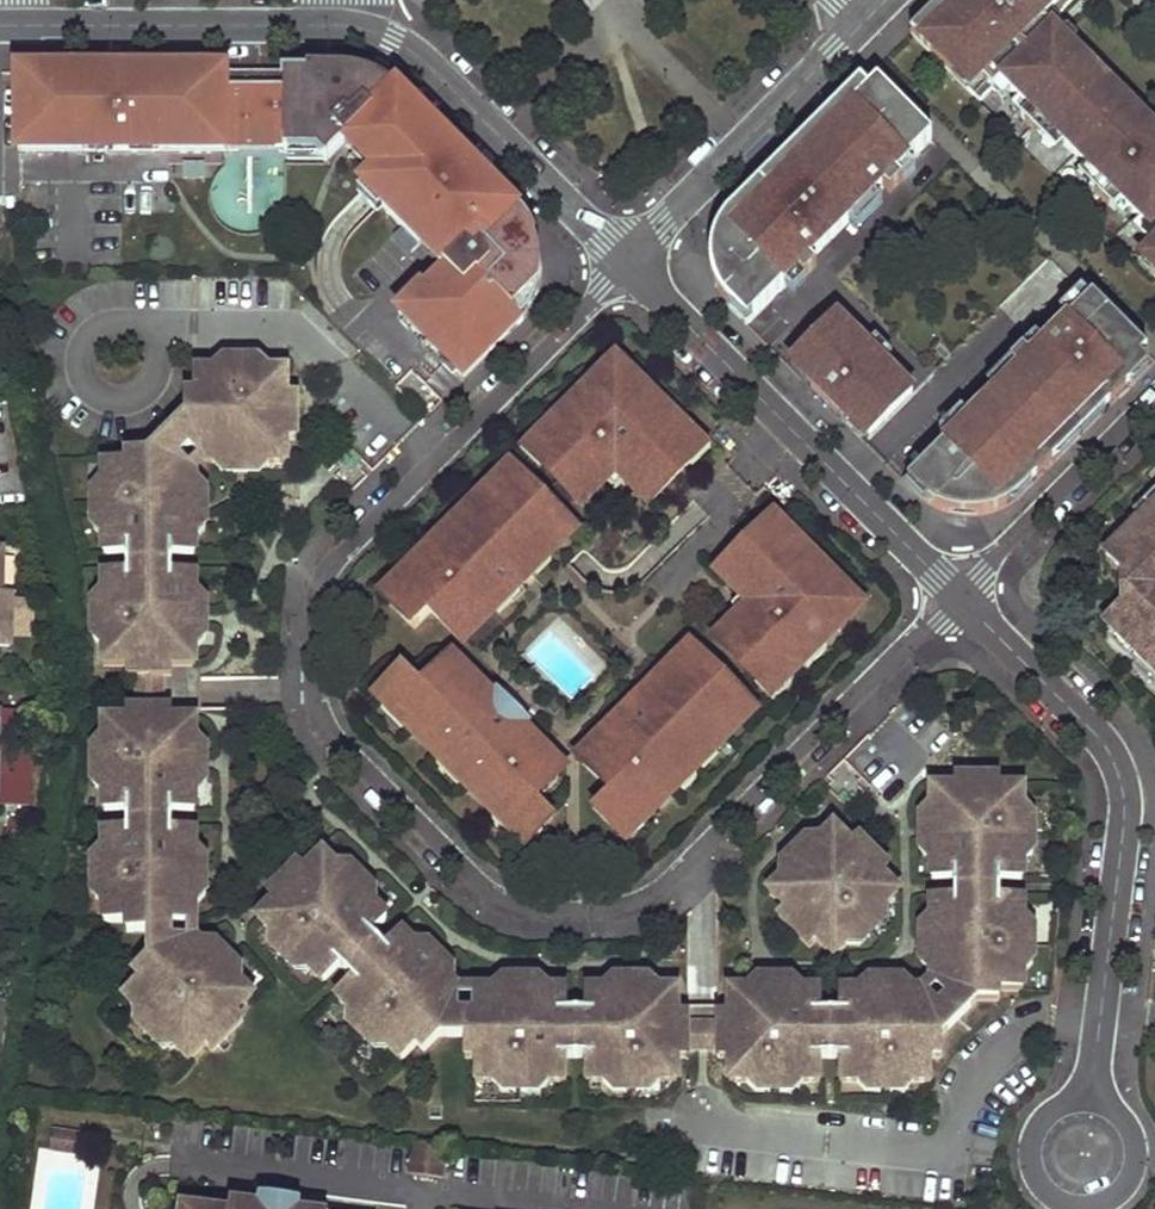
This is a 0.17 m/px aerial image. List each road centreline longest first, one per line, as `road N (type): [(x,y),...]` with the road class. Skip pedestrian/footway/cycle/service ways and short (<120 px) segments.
road 1 (residential): [(626,253),(325,558),(311,619),(315,701),(348,749),(488,899),(574,920),(617,916),(668,898),(956,595)]
road 2 (residential): [(626,253),(506,134),(393,42),(344,26),(0,25)]
road 3 (residential): [(1086,1102),(1125,818),(1122,774),(1101,738),(956,595)]
road 4 (residential): [(956,595),(626,253)]
road 5 (residential): [(626,253),(862,23)]
road 6 (residential): [(956,595),(1154,408)]

